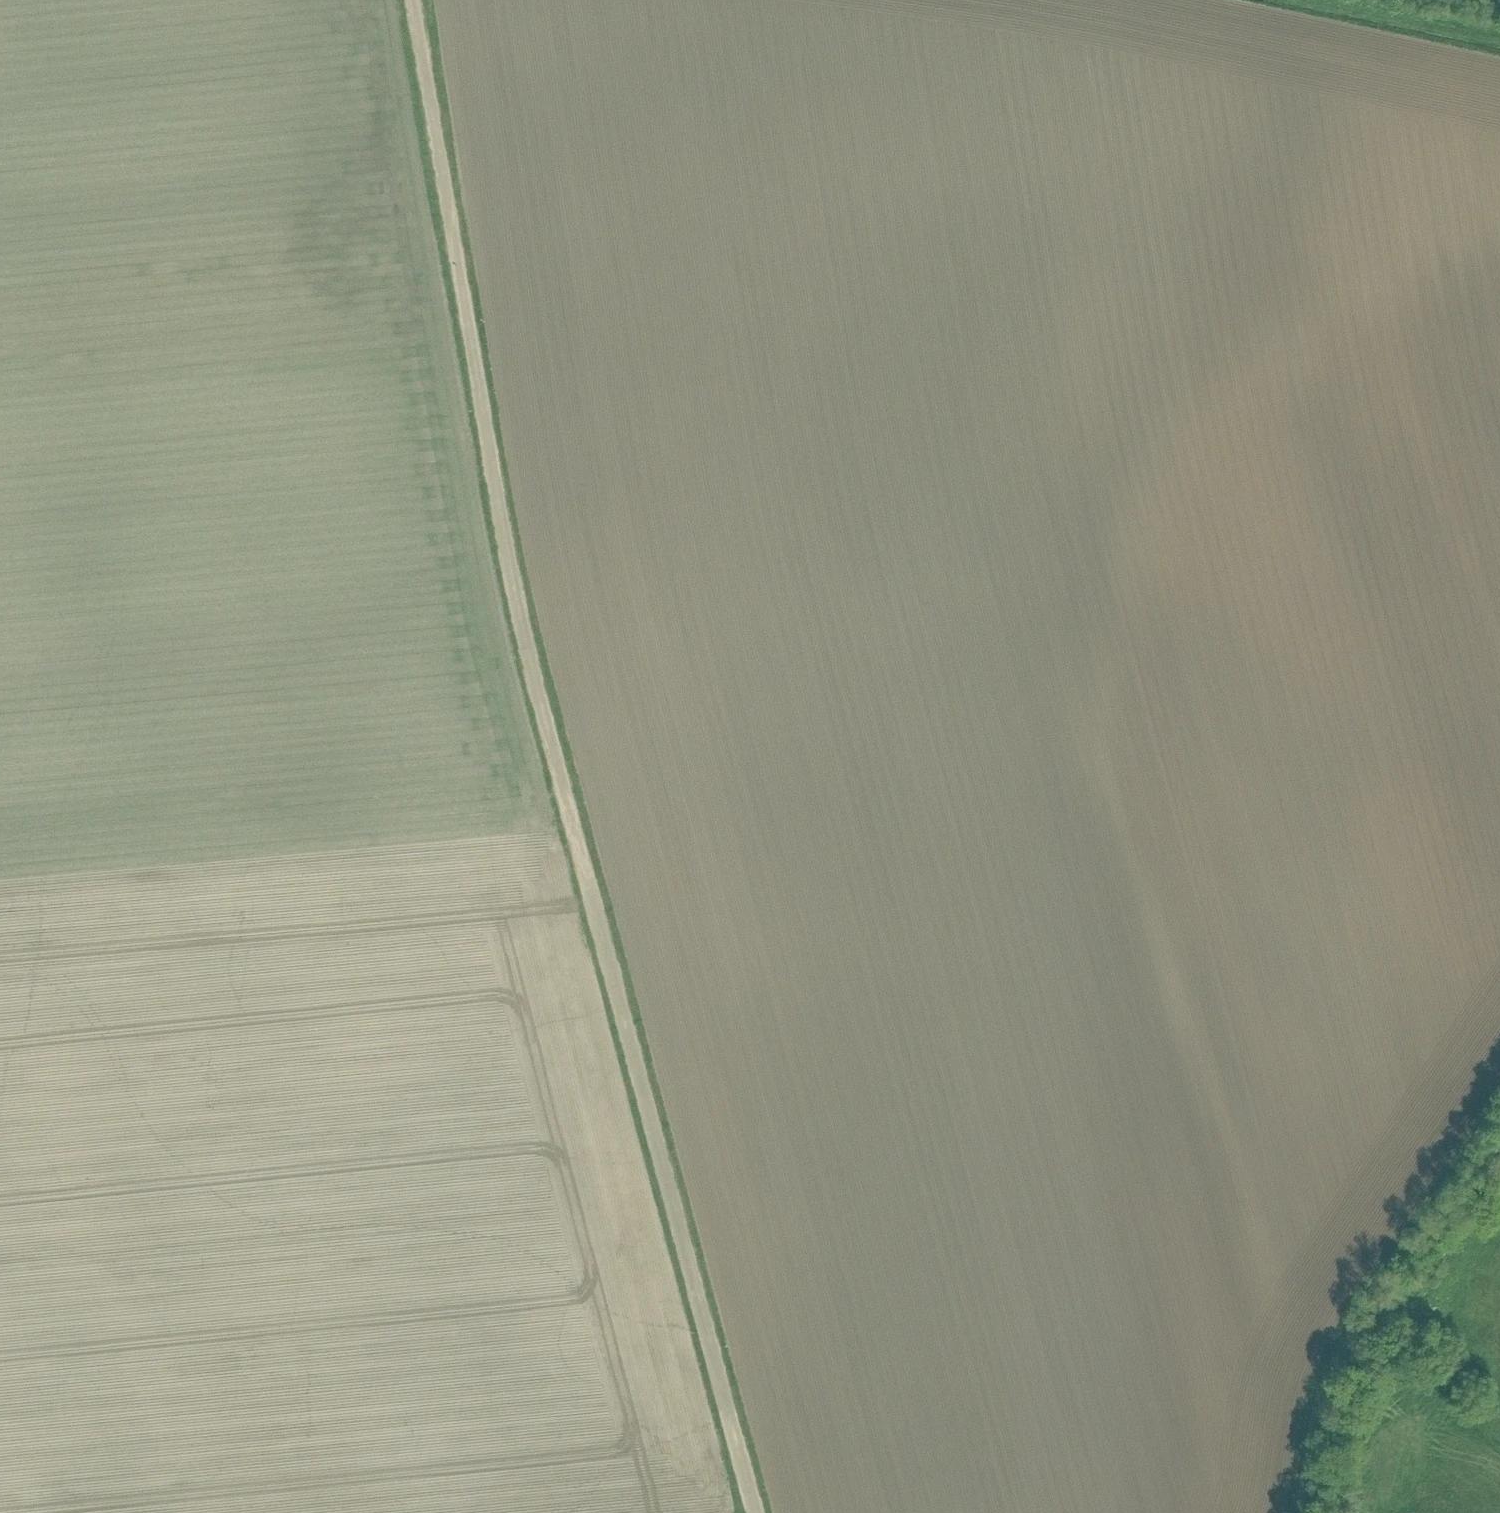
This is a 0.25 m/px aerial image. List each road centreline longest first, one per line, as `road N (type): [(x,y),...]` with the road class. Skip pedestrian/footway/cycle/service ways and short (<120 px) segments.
road 1 (unclassified): [(756,1512),(535,682),(412,0)]

